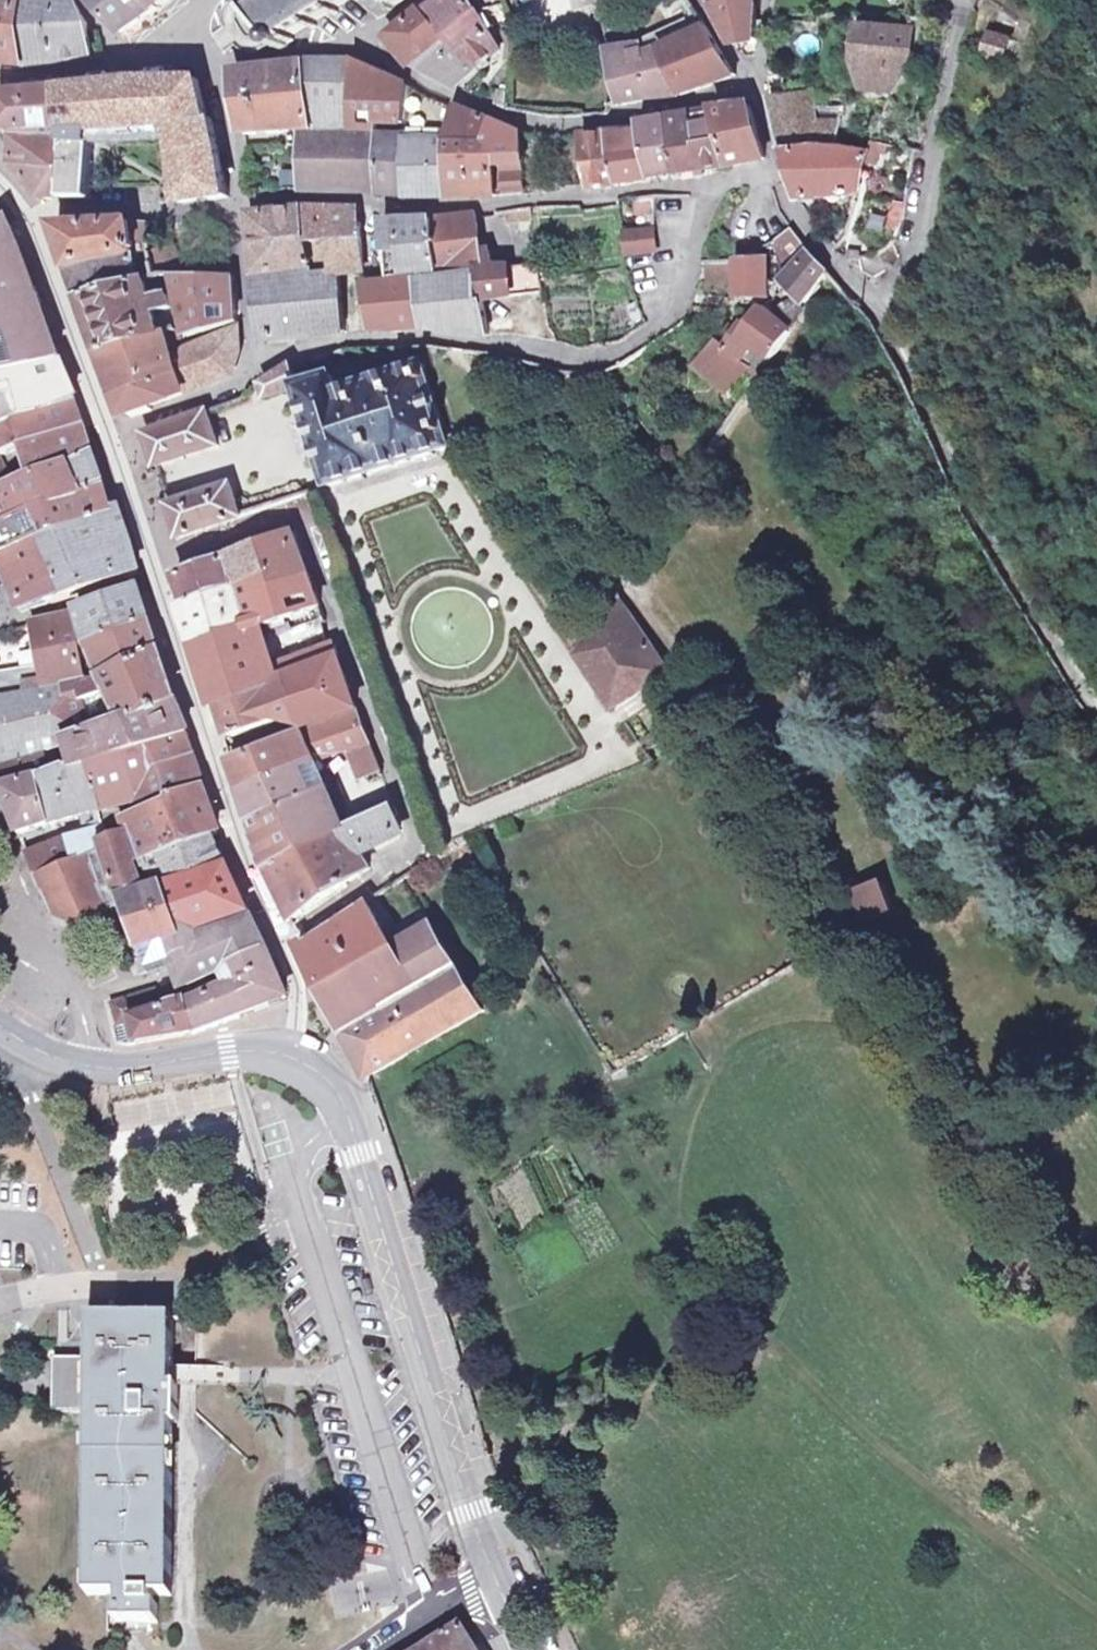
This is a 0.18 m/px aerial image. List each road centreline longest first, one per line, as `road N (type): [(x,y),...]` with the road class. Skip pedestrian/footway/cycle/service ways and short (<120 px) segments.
road 1 (track): [(450,340),(624,589),(1050,1252)]
road 2 (secondary): [(275,1058),(309,1069),(335,1095),(494,1575)]
road 3 (residential): [(256,372),(283,356),(362,336),(602,358),(672,308),(695,201),(713,182)]
road 4 (residential): [(713,182),(404,211),(348,198),(239,205)]
road 5 (unclassified): [(879,308),(1096,694)]
road 6 (residential): [(751,87),(567,127),(520,124),(415,80),(364,36)]
road 7 (residential): [(879,308),(907,269),(953,0)]
road 8 (secondary): [(275,1058),(228,1055),(85,1072),(0,1035)]
road 9 (track): [(461,1479),(669,1380)]
road 10 (residential): [(778,170),(795,215),(879,308)]
road 11 (residential): [(256,372),(239,205)]
road 12 (residential): [(67,976),(0,829)]
road 13 (residential): [(364,36),(213,61)]
road 14 (residential): [(239,205),(213,61)]
road 15 (residential): [(385,1649),(494,1575)]
road 16 (residential): [(163,51),(124,68),(76,0)]

